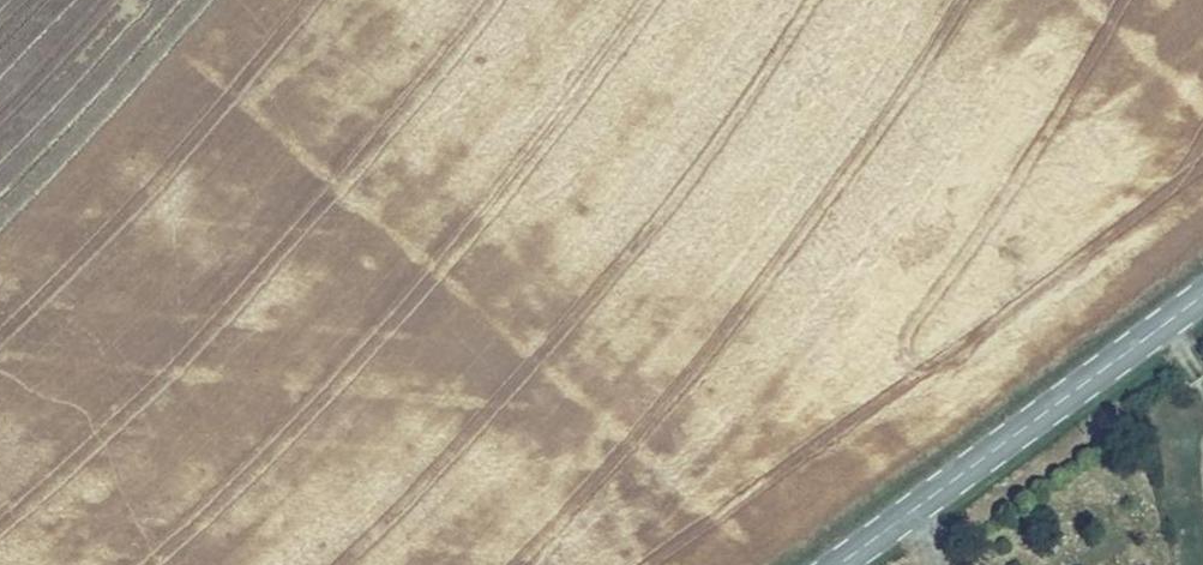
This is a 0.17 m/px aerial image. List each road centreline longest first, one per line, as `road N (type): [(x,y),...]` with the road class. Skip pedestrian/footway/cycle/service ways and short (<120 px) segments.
road 1 (secondary): [(1202,293),(835,564)]

